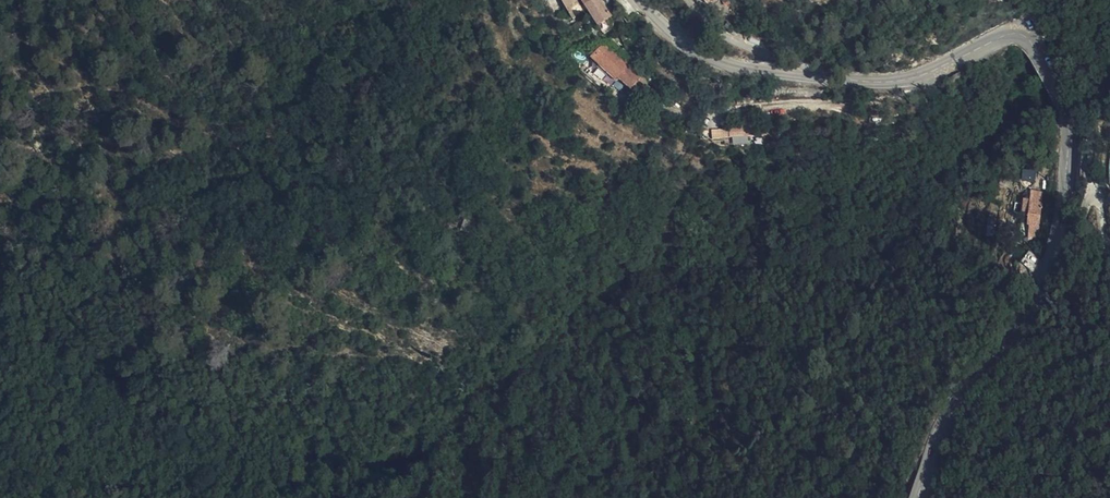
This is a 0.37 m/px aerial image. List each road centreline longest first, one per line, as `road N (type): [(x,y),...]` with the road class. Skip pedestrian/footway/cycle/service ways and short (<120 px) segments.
road 1 (tertiary): [(638,0),(675,41),(708,57),(809,79),(902,80),(1010,35),(1034,46),(1064,103),(1068,129),(1052,270),(1016,339),(947,419),(916,497)]

